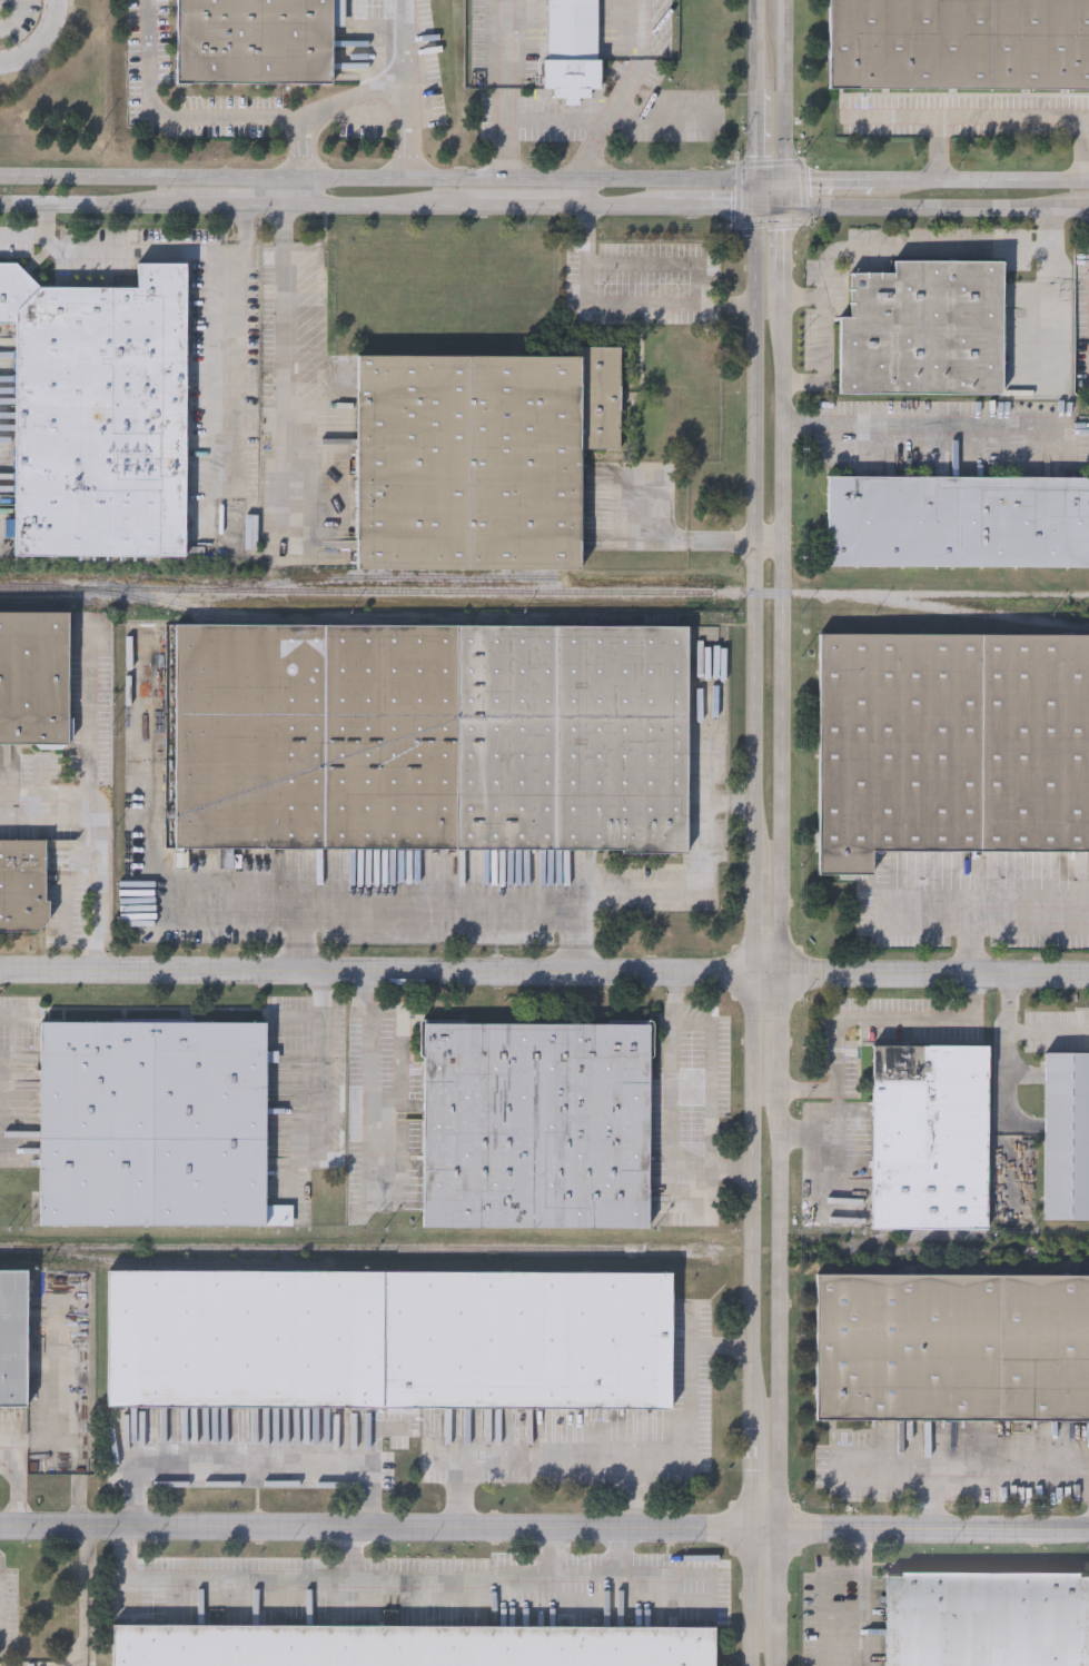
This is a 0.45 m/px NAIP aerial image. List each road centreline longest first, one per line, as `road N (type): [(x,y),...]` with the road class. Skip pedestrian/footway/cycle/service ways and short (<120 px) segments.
road 1 (tertiary): [(758,186),(751,1665)]
road 2 (tertiary): [(779,1665),(785,210)]
road 3 (tertiary): [(0,971),(1088,974)]
road 4 (tertiary): [(0,1531),(1088,1530)]
road 5 (tertiary): [(758,186),(0,182)]
road 6 (tertiary): [(785,210),(1088,209)]
road 7 (residential): [(79,1533),(75,1300)]
road 8 (tertiary): [(1088,182),(878,184)]
road 9 (tertiary): [(276,202),(479,205)]
road 10 (tertiary): [(0,204),(194,202)]
road 11 (tertiary): [(785,186),(784,0)]
road 12 (tertiary): [(758,0),(758,186)]

